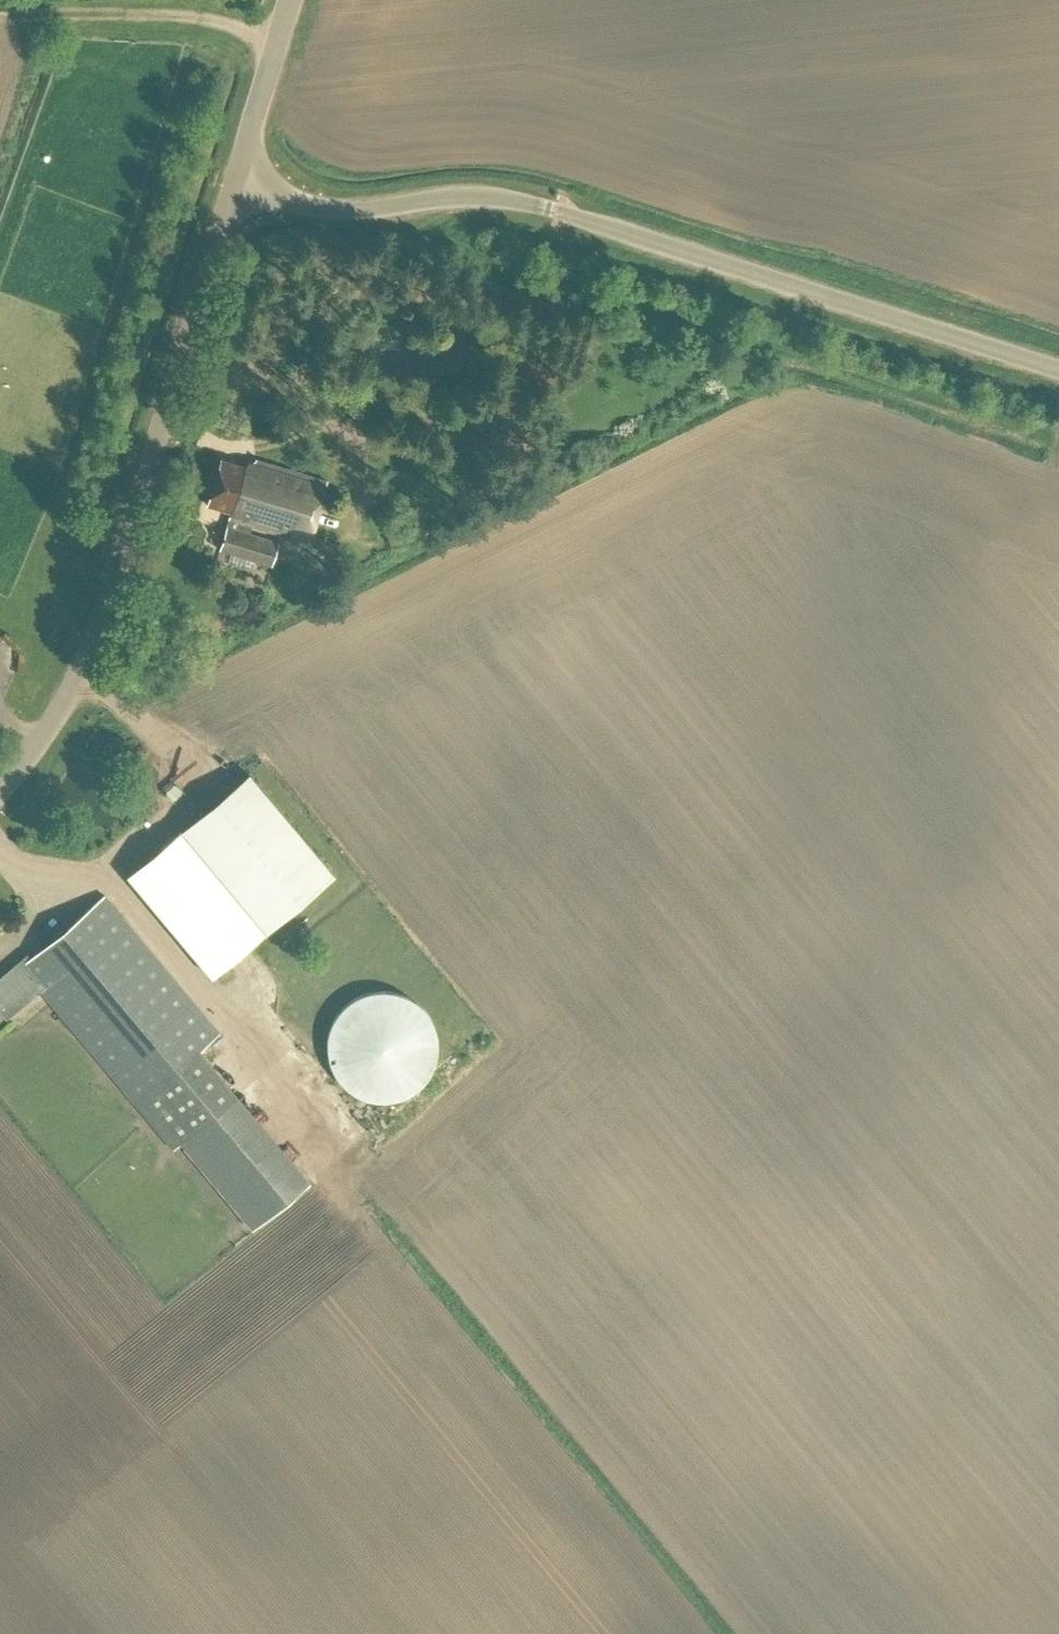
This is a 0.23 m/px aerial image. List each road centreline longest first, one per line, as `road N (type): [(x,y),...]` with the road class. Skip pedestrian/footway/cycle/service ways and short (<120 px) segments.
road 1 (tertiary): [(1058,369),(517,198),(351,209),(235,187)]
road 2 (tertiary): [(0,788),(94,643),(235,187)]
road 3 (track): [(278,42),(195,16),(42,16)]
road 4 (tertiary): [(235,187),(291,0)]

